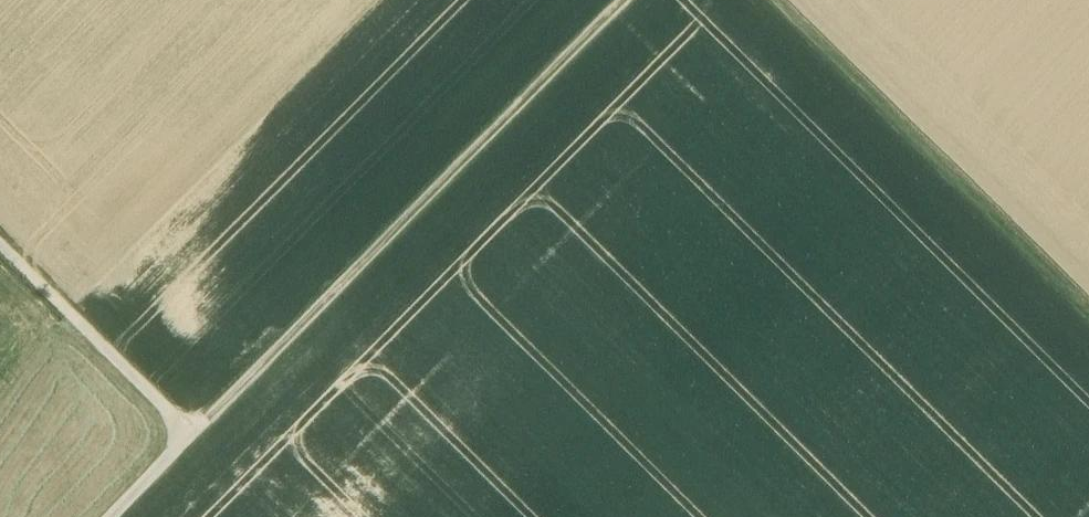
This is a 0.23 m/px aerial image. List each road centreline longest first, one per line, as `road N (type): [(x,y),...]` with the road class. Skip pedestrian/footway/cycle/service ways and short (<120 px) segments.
road 1 (track): [(621,0),(189,435)]
road 2 (track): [(1088,310),(775,0)]
road 3 (track): [(0,249),(189,435)]

